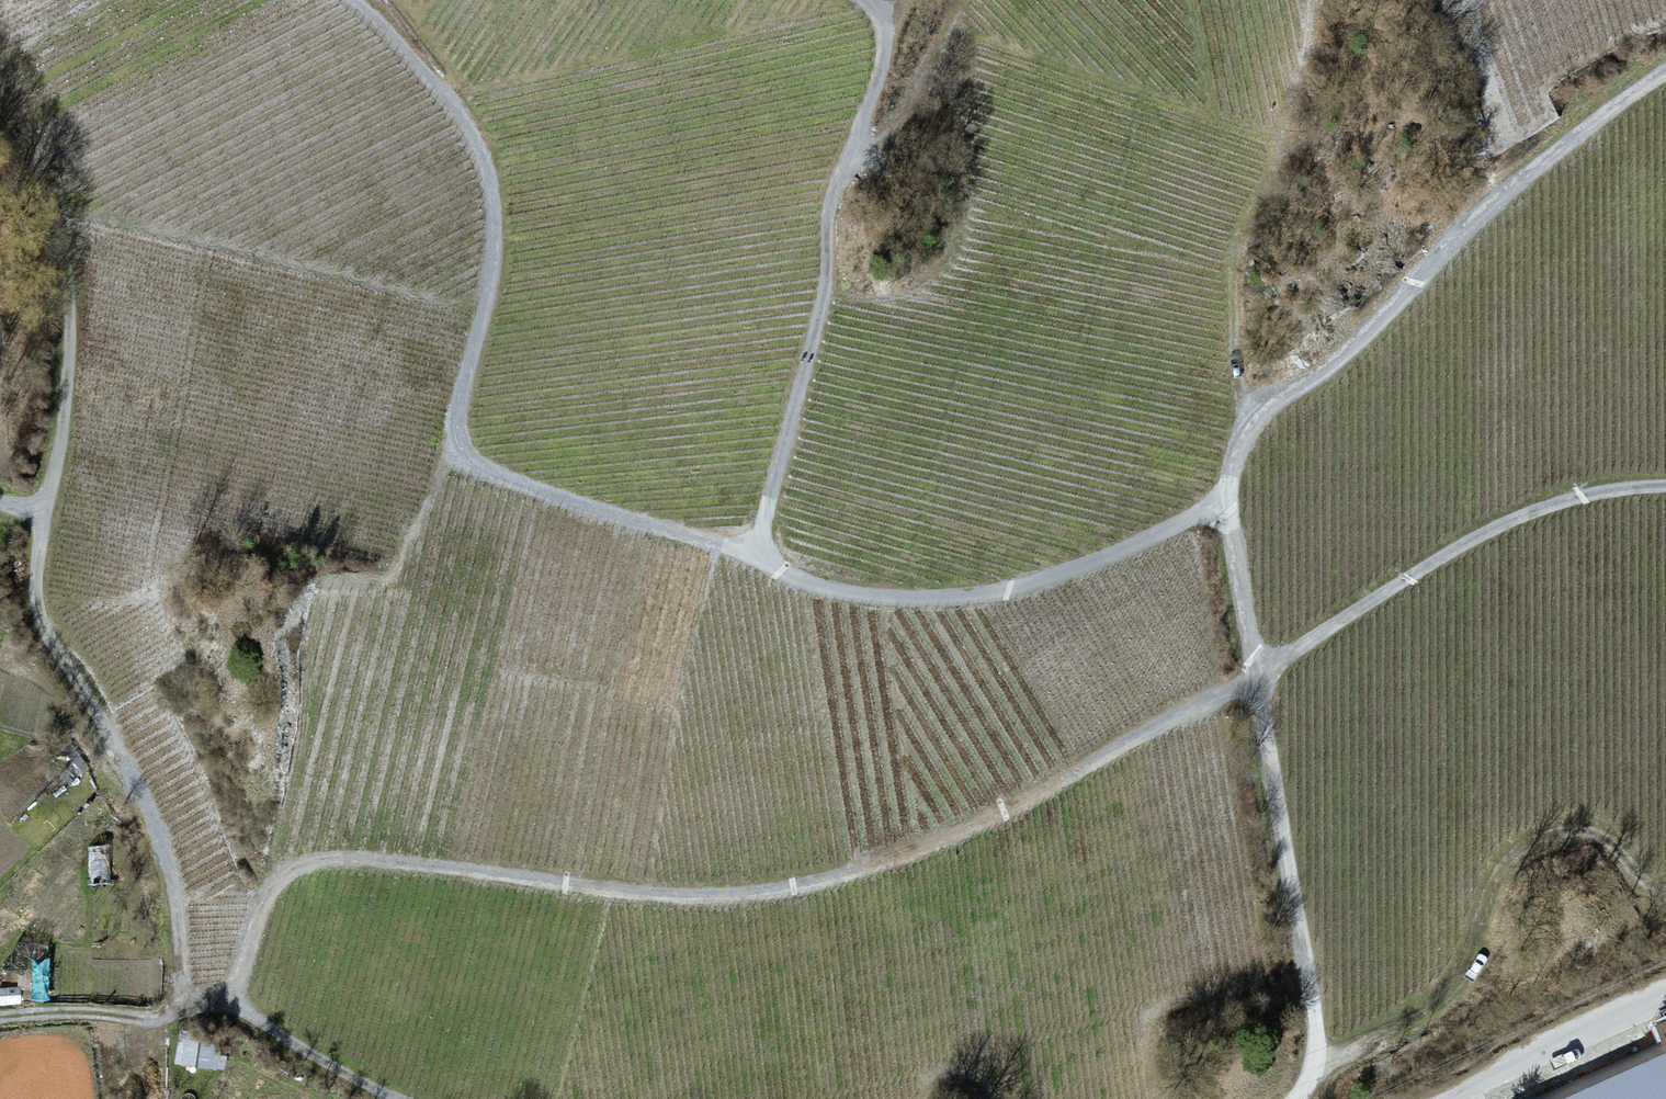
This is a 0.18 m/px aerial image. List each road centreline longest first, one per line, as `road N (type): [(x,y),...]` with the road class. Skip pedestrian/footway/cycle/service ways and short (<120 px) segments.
road 1 (track): [(231,1005),(260,914),(293,871),(360,859),(732,895),(843,875),(1006,811),(1241,687),(1488,532),(1566,501),(1665,486)]
road 2 (track): [(355,0),(444,93),(485,168),(492,264),(458,414),(461,443),(480,464),(718,543),(809,583),(888,598),(1019,589),(1229,499)]
road 3 (track): [(1665,73),(1493,205),(1337,363),(1263,414),(1239,449),(1229,499),(1233,528),(1314,1004),(1319,1076),(1303,1098)]
road 4 (track): [(0,1018),(157,1018),(173,1006),(180,974),(179,904),(160,837),(36,602),(65,392),(67,270),(56,221),(0,109)]
road 5 (track): [(752,555),(822,301),(828,214),(883,55),(881,24),(868,0)]
road 6 (track): [(1253,425),(1235,351),(1247,235),(1267,179)]
road 7 (unclassified): [(1665,995),(1469,1098)]
road 8 (track): [(231,1005),(398,1098)]

